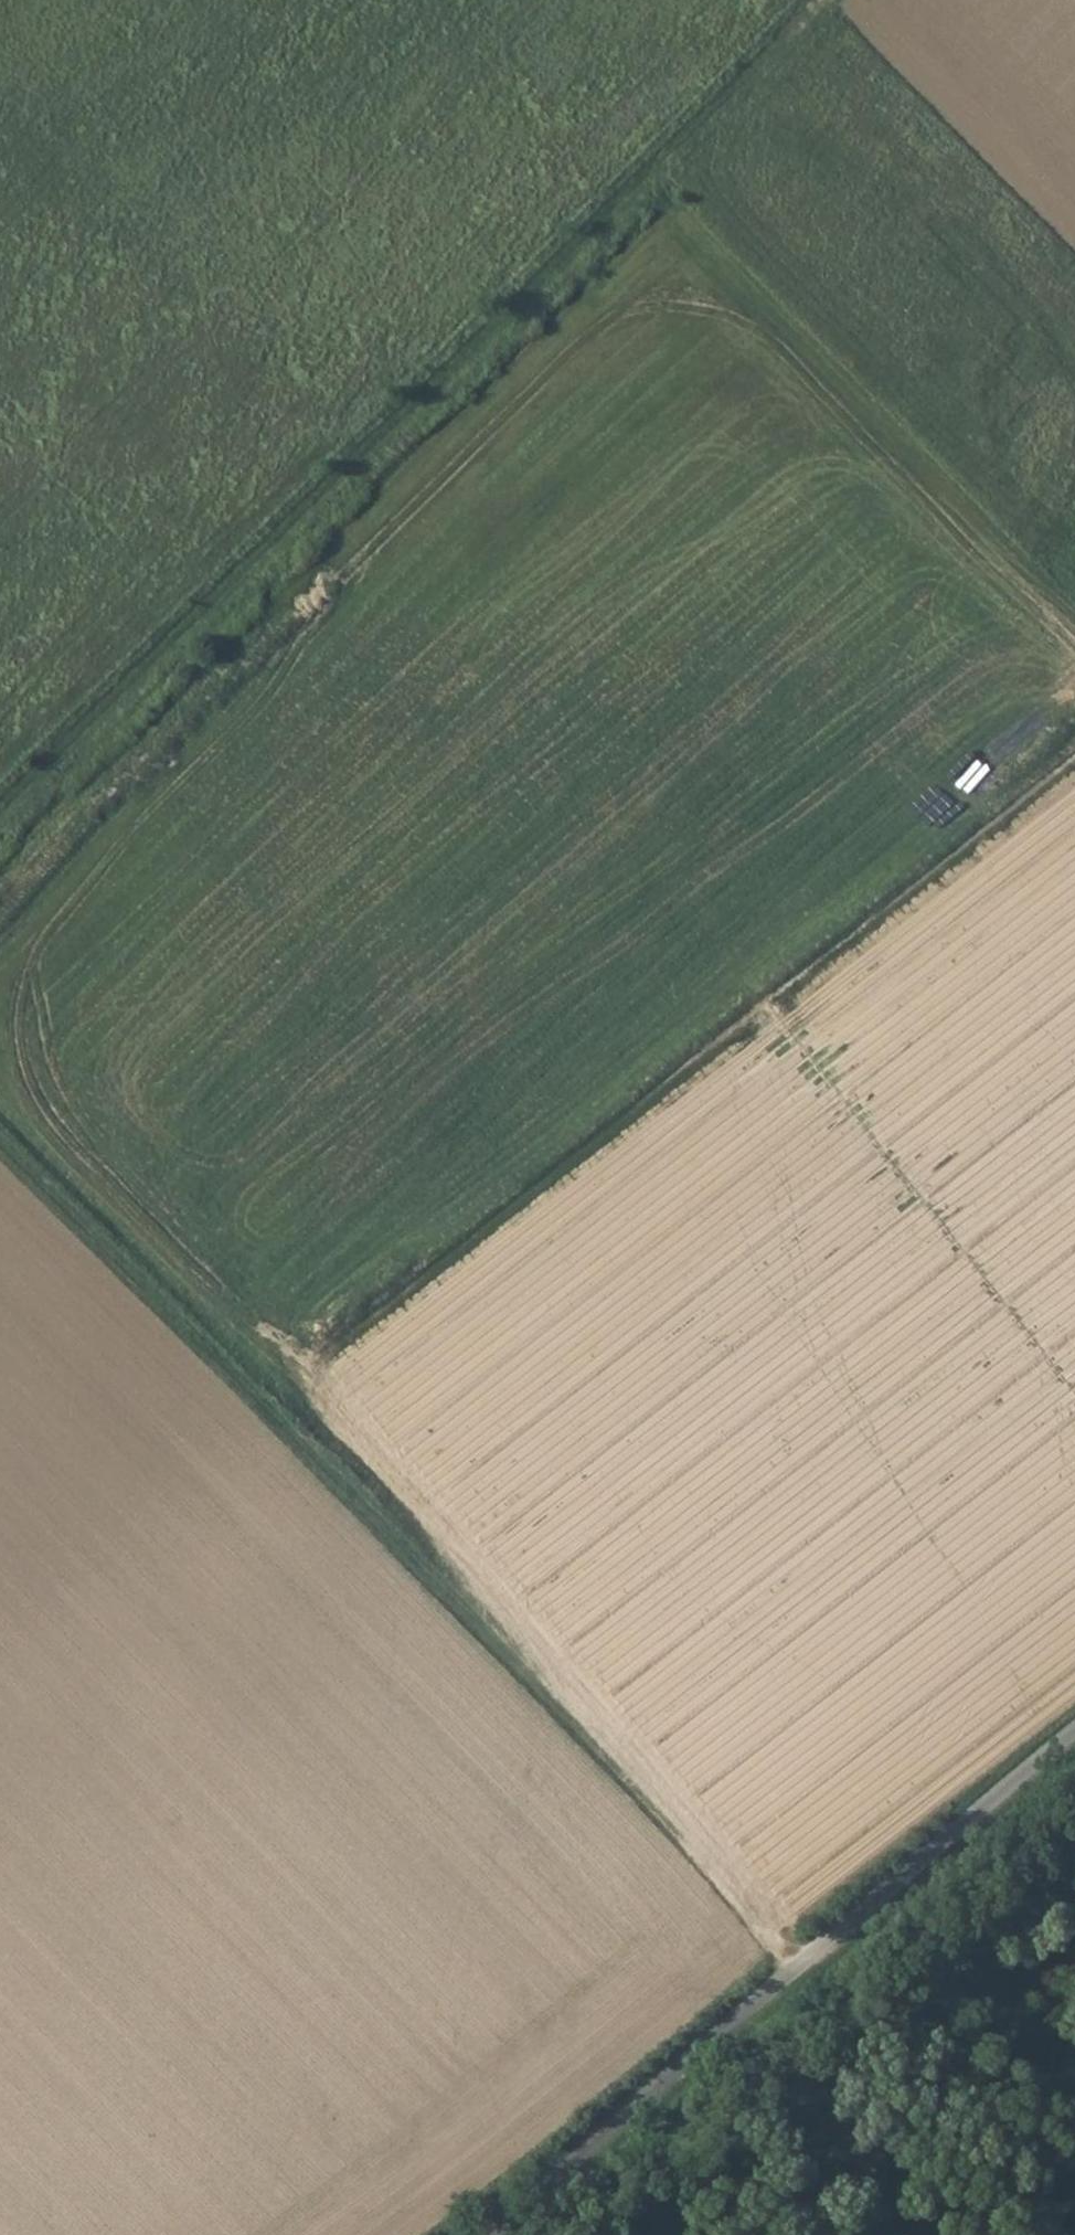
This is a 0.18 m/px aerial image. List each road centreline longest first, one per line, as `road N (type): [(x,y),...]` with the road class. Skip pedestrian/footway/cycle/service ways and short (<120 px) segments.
road 1 (track): [(0,1103),(340,1434),(711,1844),(802,1959)]
road 2 (track): [(815,0),(0,808)]
road 3 (track): [(476,2234),(574,2161),(1074,1730)]

